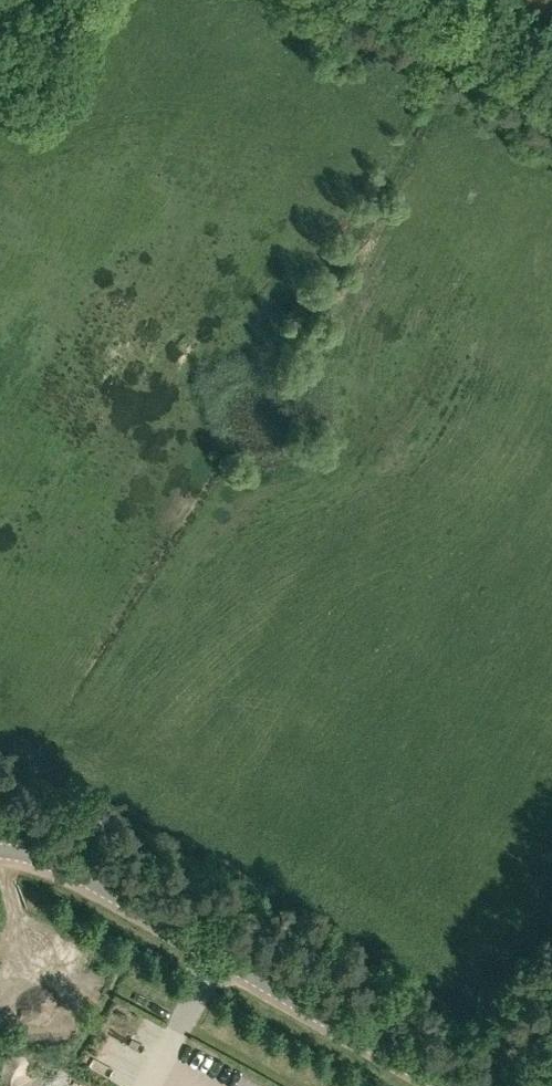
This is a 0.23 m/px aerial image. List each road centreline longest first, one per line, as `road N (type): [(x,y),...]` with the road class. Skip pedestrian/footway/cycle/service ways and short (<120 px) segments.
road 1 (tertiary): [(452,1085),(83,880),(35,856),(0,850)]

